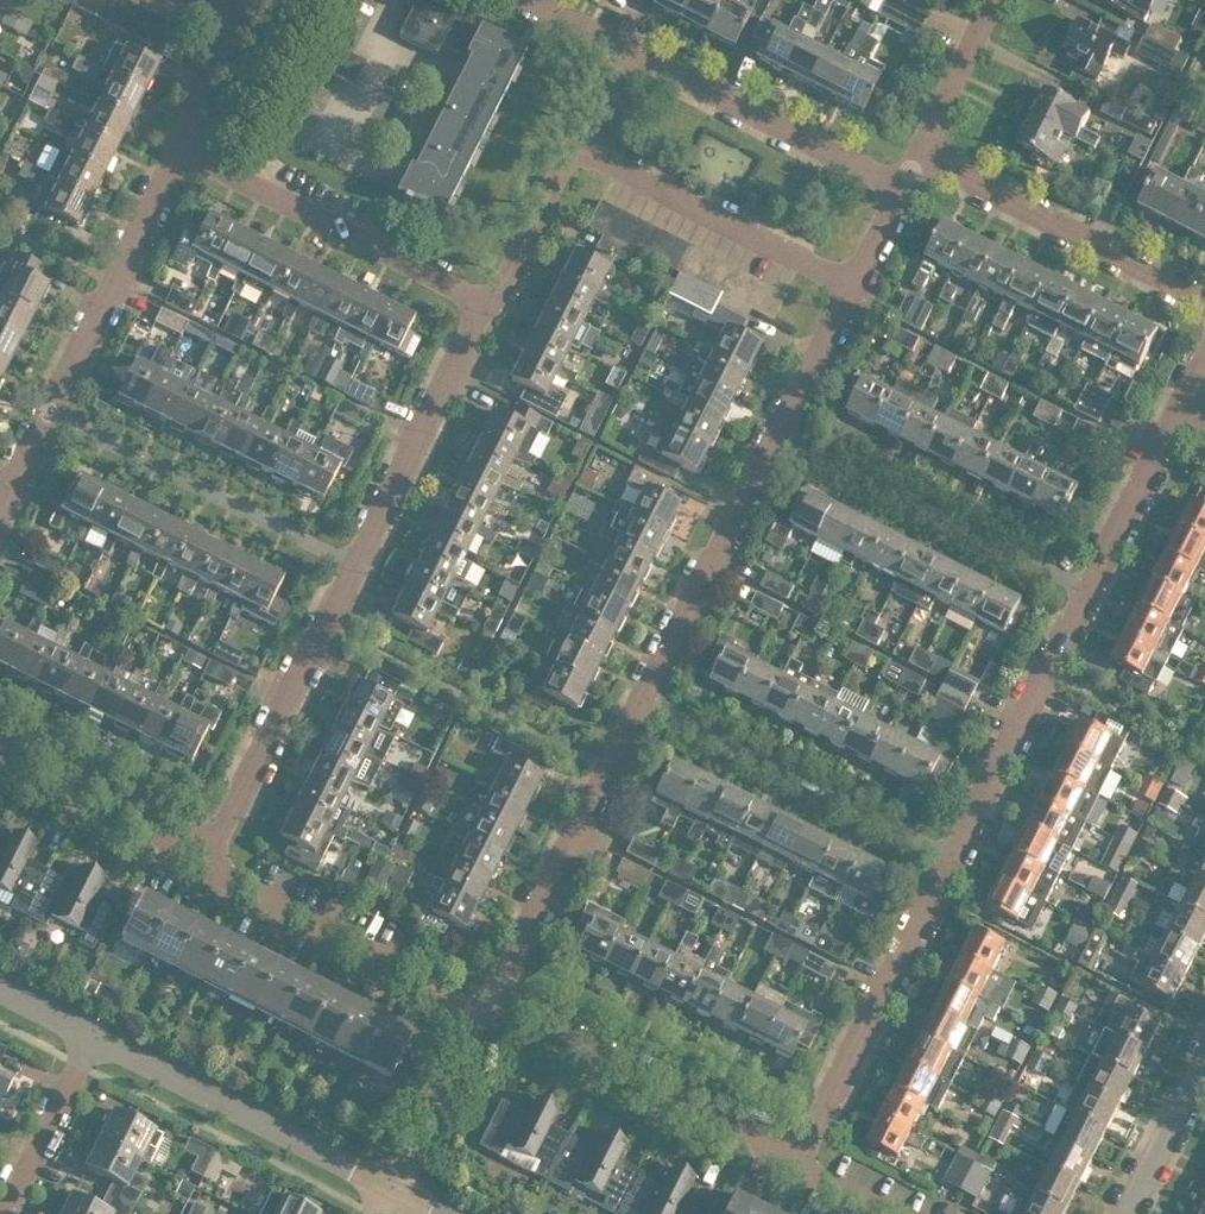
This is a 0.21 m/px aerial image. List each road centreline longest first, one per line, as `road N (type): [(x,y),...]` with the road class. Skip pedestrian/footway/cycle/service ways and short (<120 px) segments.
road 1 (residential): [(798,1157),(1182,401)]
road 2 (residential): [(488,993),(850,287)]
road 3 (residential): [(198,859),(488,307)]
road 4 (residential): [(0,484),(170,147)]
road 5 (residential): [(488,307),(170,147)]
road 6 (residential): [(798,1157),(488,993)]
road 7 (residential): [(392,1188),(90,1042)]
road 8 (residential): [(1204,301),(920,156)]
road 9 (residential): [(903,187),(622,45)]
road 10 (residential): [(850,287),(573,147)]
road 11 (residential): [(431,975),(198,859)]
road 12 (residential): [(198,859),(0,762)]
road 13 (residential): [(392,1188),(488,993)]
road 14 (residential): [(7,1213),(90,1042)]
road 15 (residential): [(488,307),(573,147)]
road 16 (residential): [(920,156),(994,0)]
road 17 (residential): [(1130,1213),(1204,1059)]
road 18 (residential): [(170,147),(231,19)]
road 19 (residential): [(903,1213),(798,1157)]

